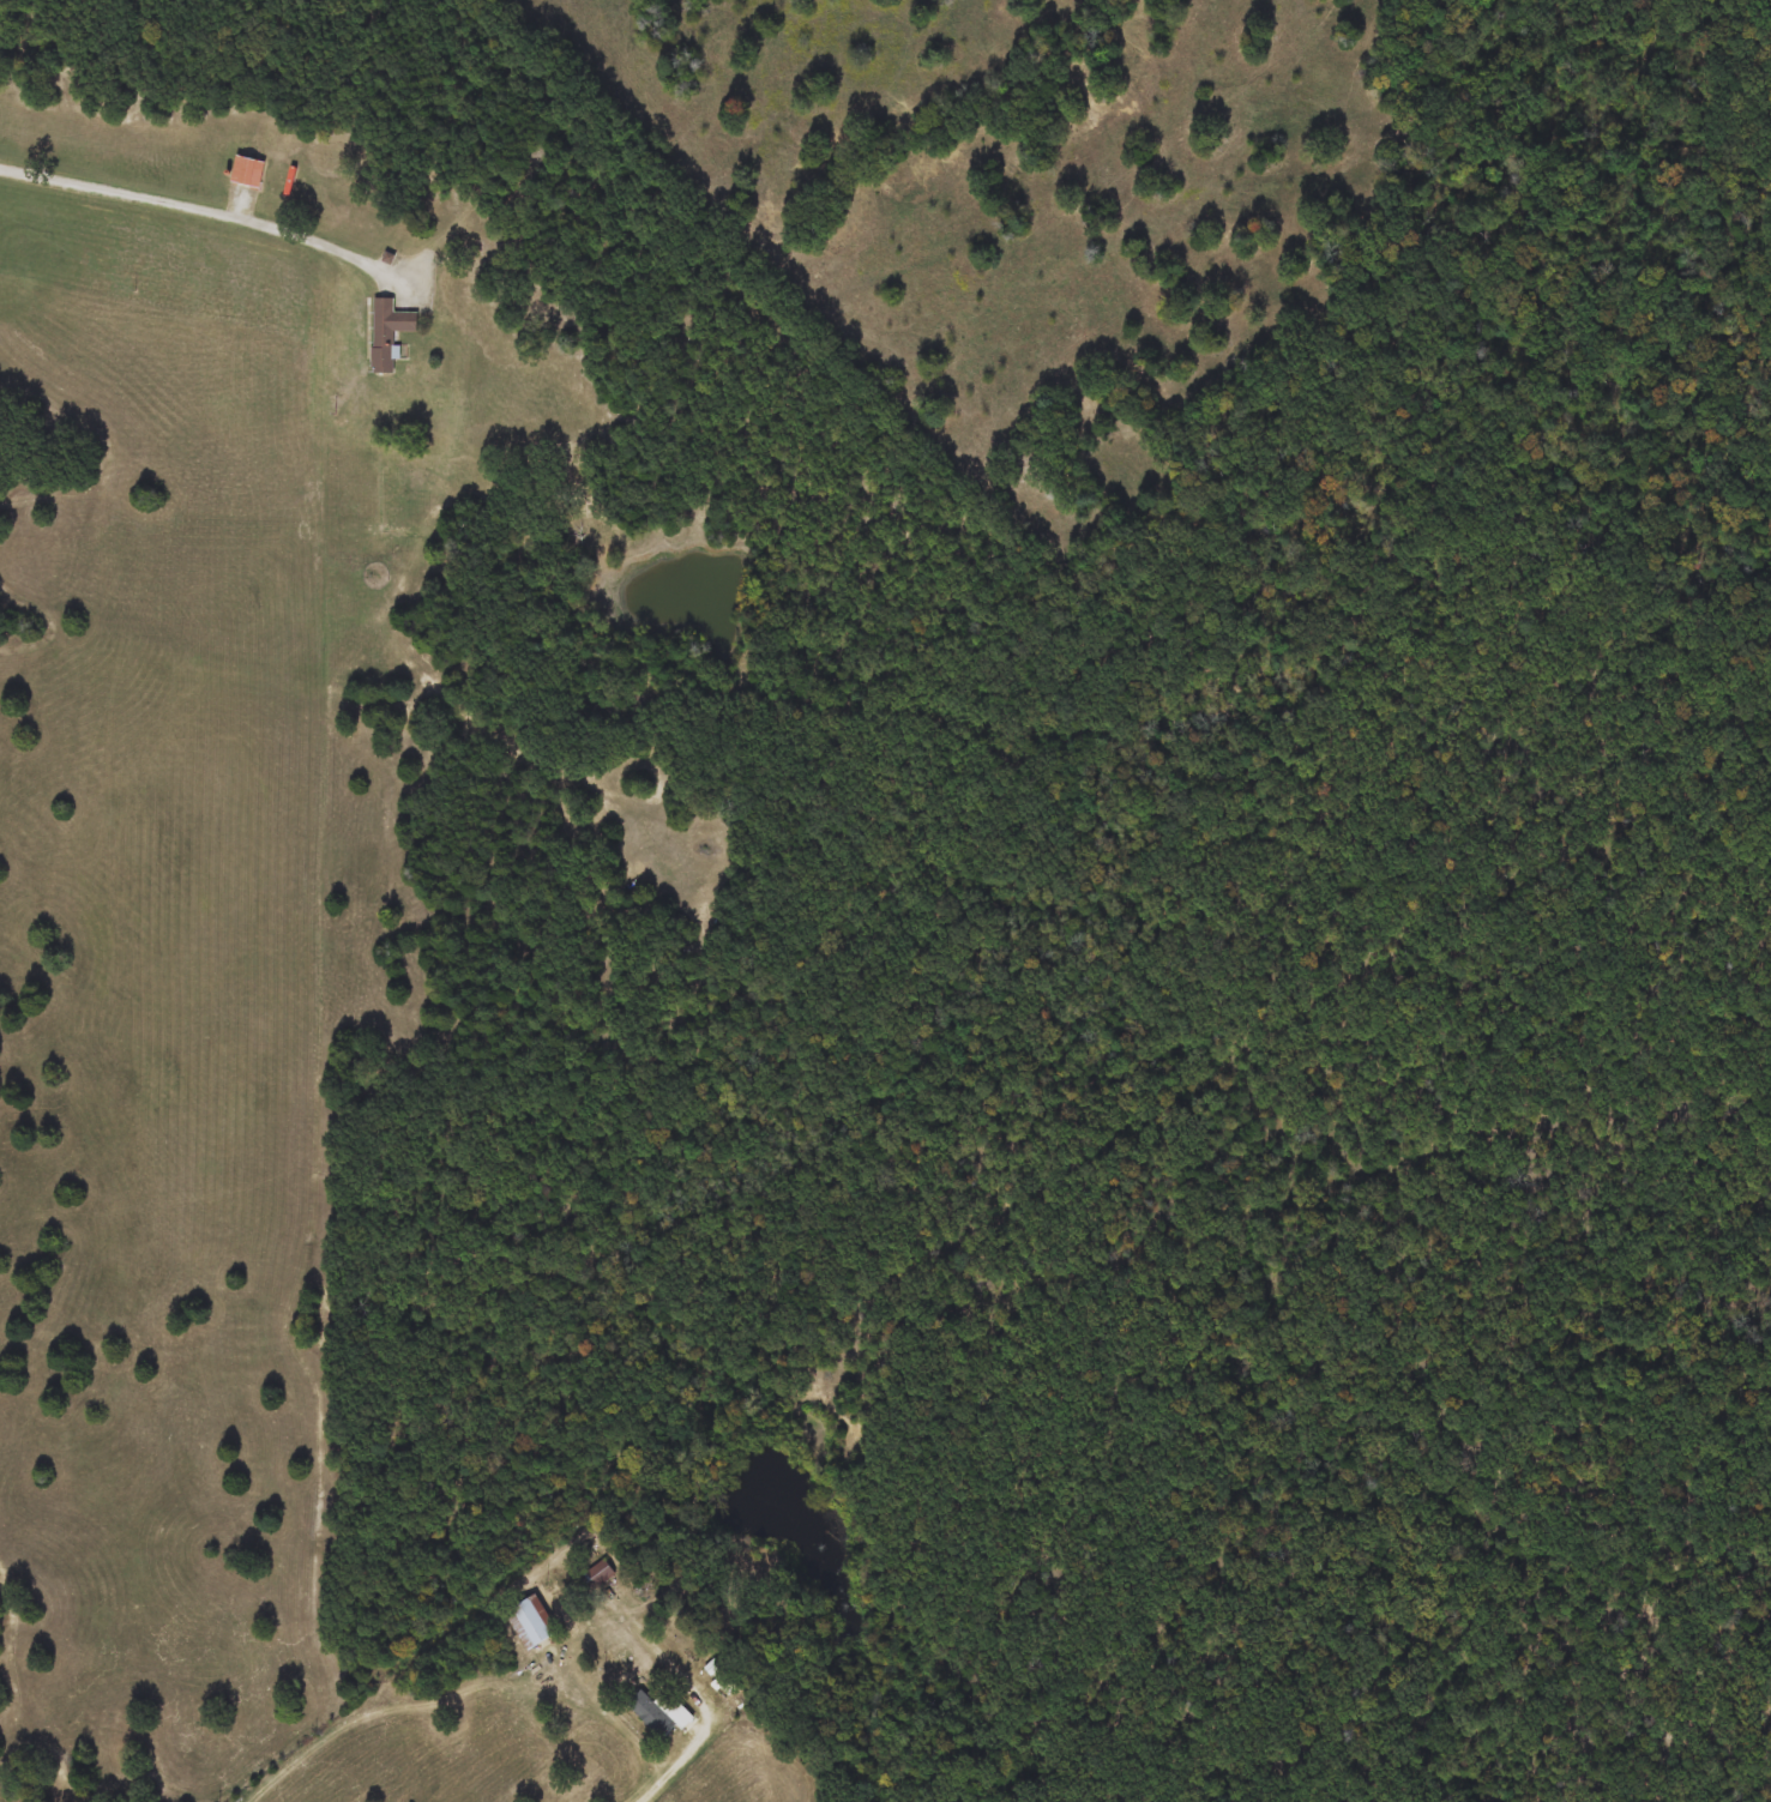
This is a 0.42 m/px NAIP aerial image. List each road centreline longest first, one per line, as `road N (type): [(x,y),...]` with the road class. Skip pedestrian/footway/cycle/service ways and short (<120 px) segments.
road 1 (residential): [(0,165),(249,219),(354,253),(406,284)]
road 2 (residential): [(644,1801),(701,1746),(709,1717),(631,1614)]

